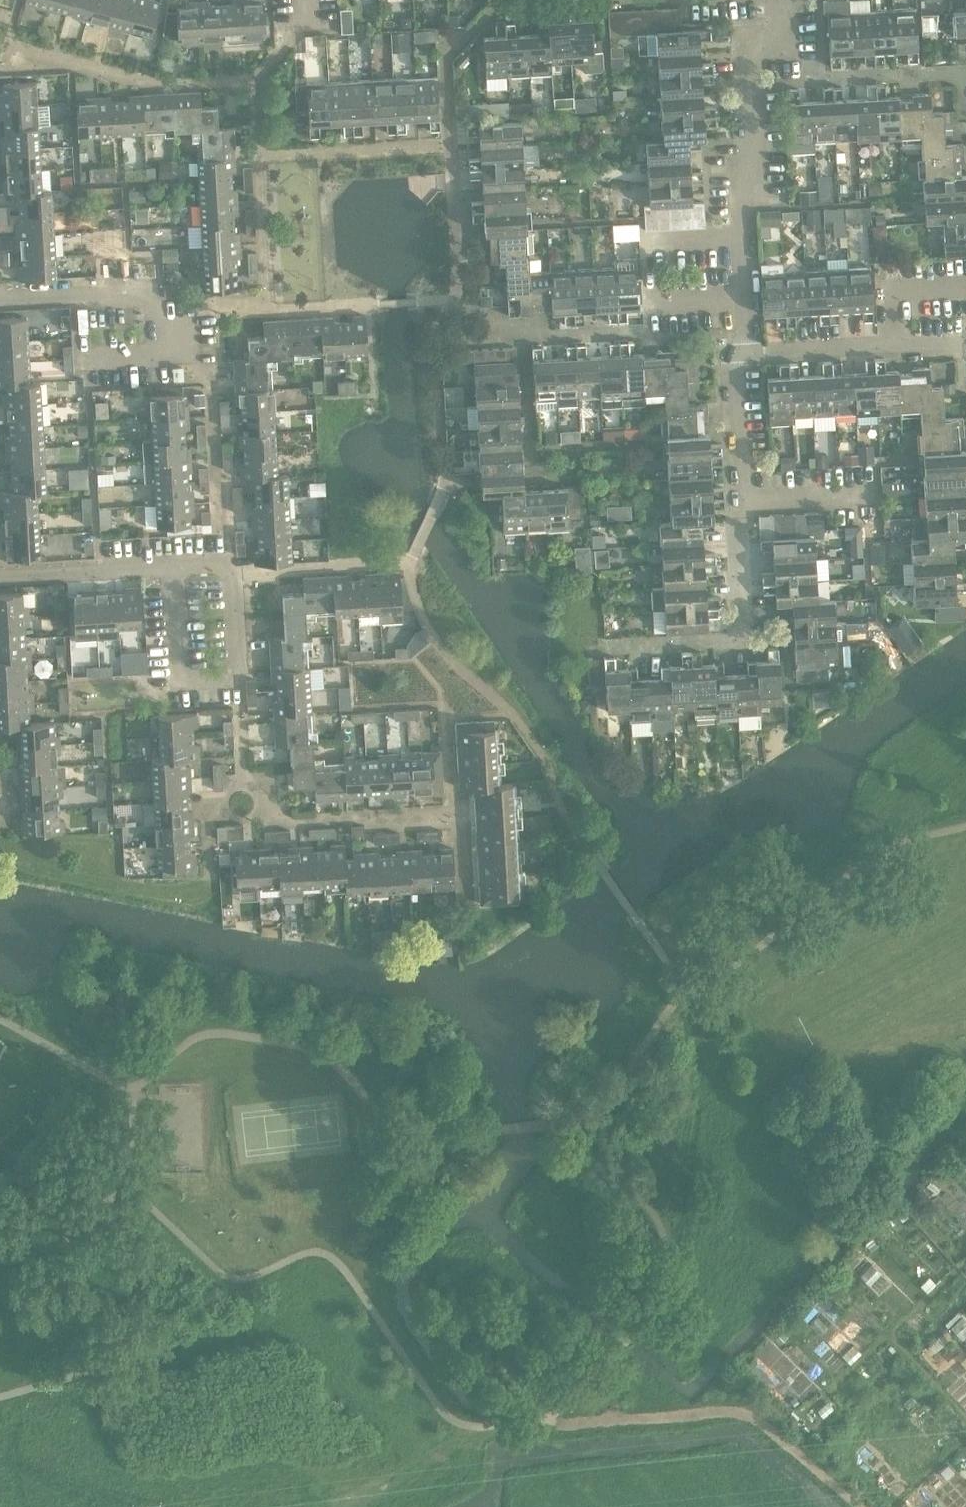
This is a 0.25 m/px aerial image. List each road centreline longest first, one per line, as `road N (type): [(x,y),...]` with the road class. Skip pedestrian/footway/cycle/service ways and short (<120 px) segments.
road 1 (residential): [(735,355),(737,238),(772,0)]
road 2 (residential): [(0,301),(149,296),(151,312),(177,311),(182,349),(91,357)]
road 3 (residential): [(608,649),(742,639),(740,502)]
road 4 (residential): [(171,569),(230,568),(236,677),(175,678)]
road 5 (residential): [(171,569),(0,574)]
road 6 (residential): [(890,349),(735,355)]
road 7 (residential): [(740,502),(735,355)]
road 8 (residential): [(890,349),(887,287),(965,285)]
road 9 (residential): [(871,494),(740,502)]

